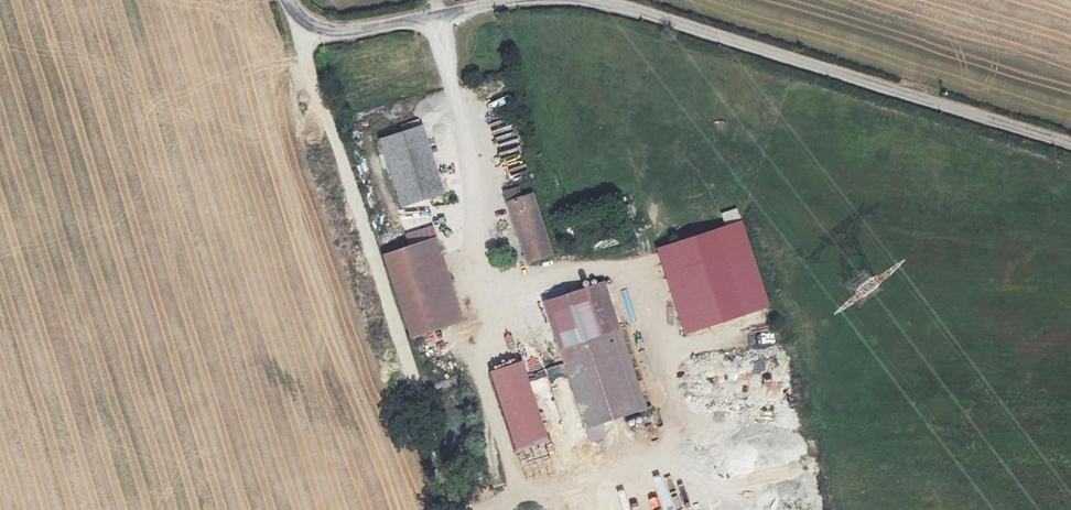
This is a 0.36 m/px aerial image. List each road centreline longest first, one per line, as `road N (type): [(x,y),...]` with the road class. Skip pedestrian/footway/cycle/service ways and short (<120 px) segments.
road 1 (unclassified): [(1070,140),(627,7),(574,0)]
road 2 (track): [(456,509),(305,58),(303,21)]
road 3 (unclassified): [(528,0),(345,32),(303,21),(287,0)]

